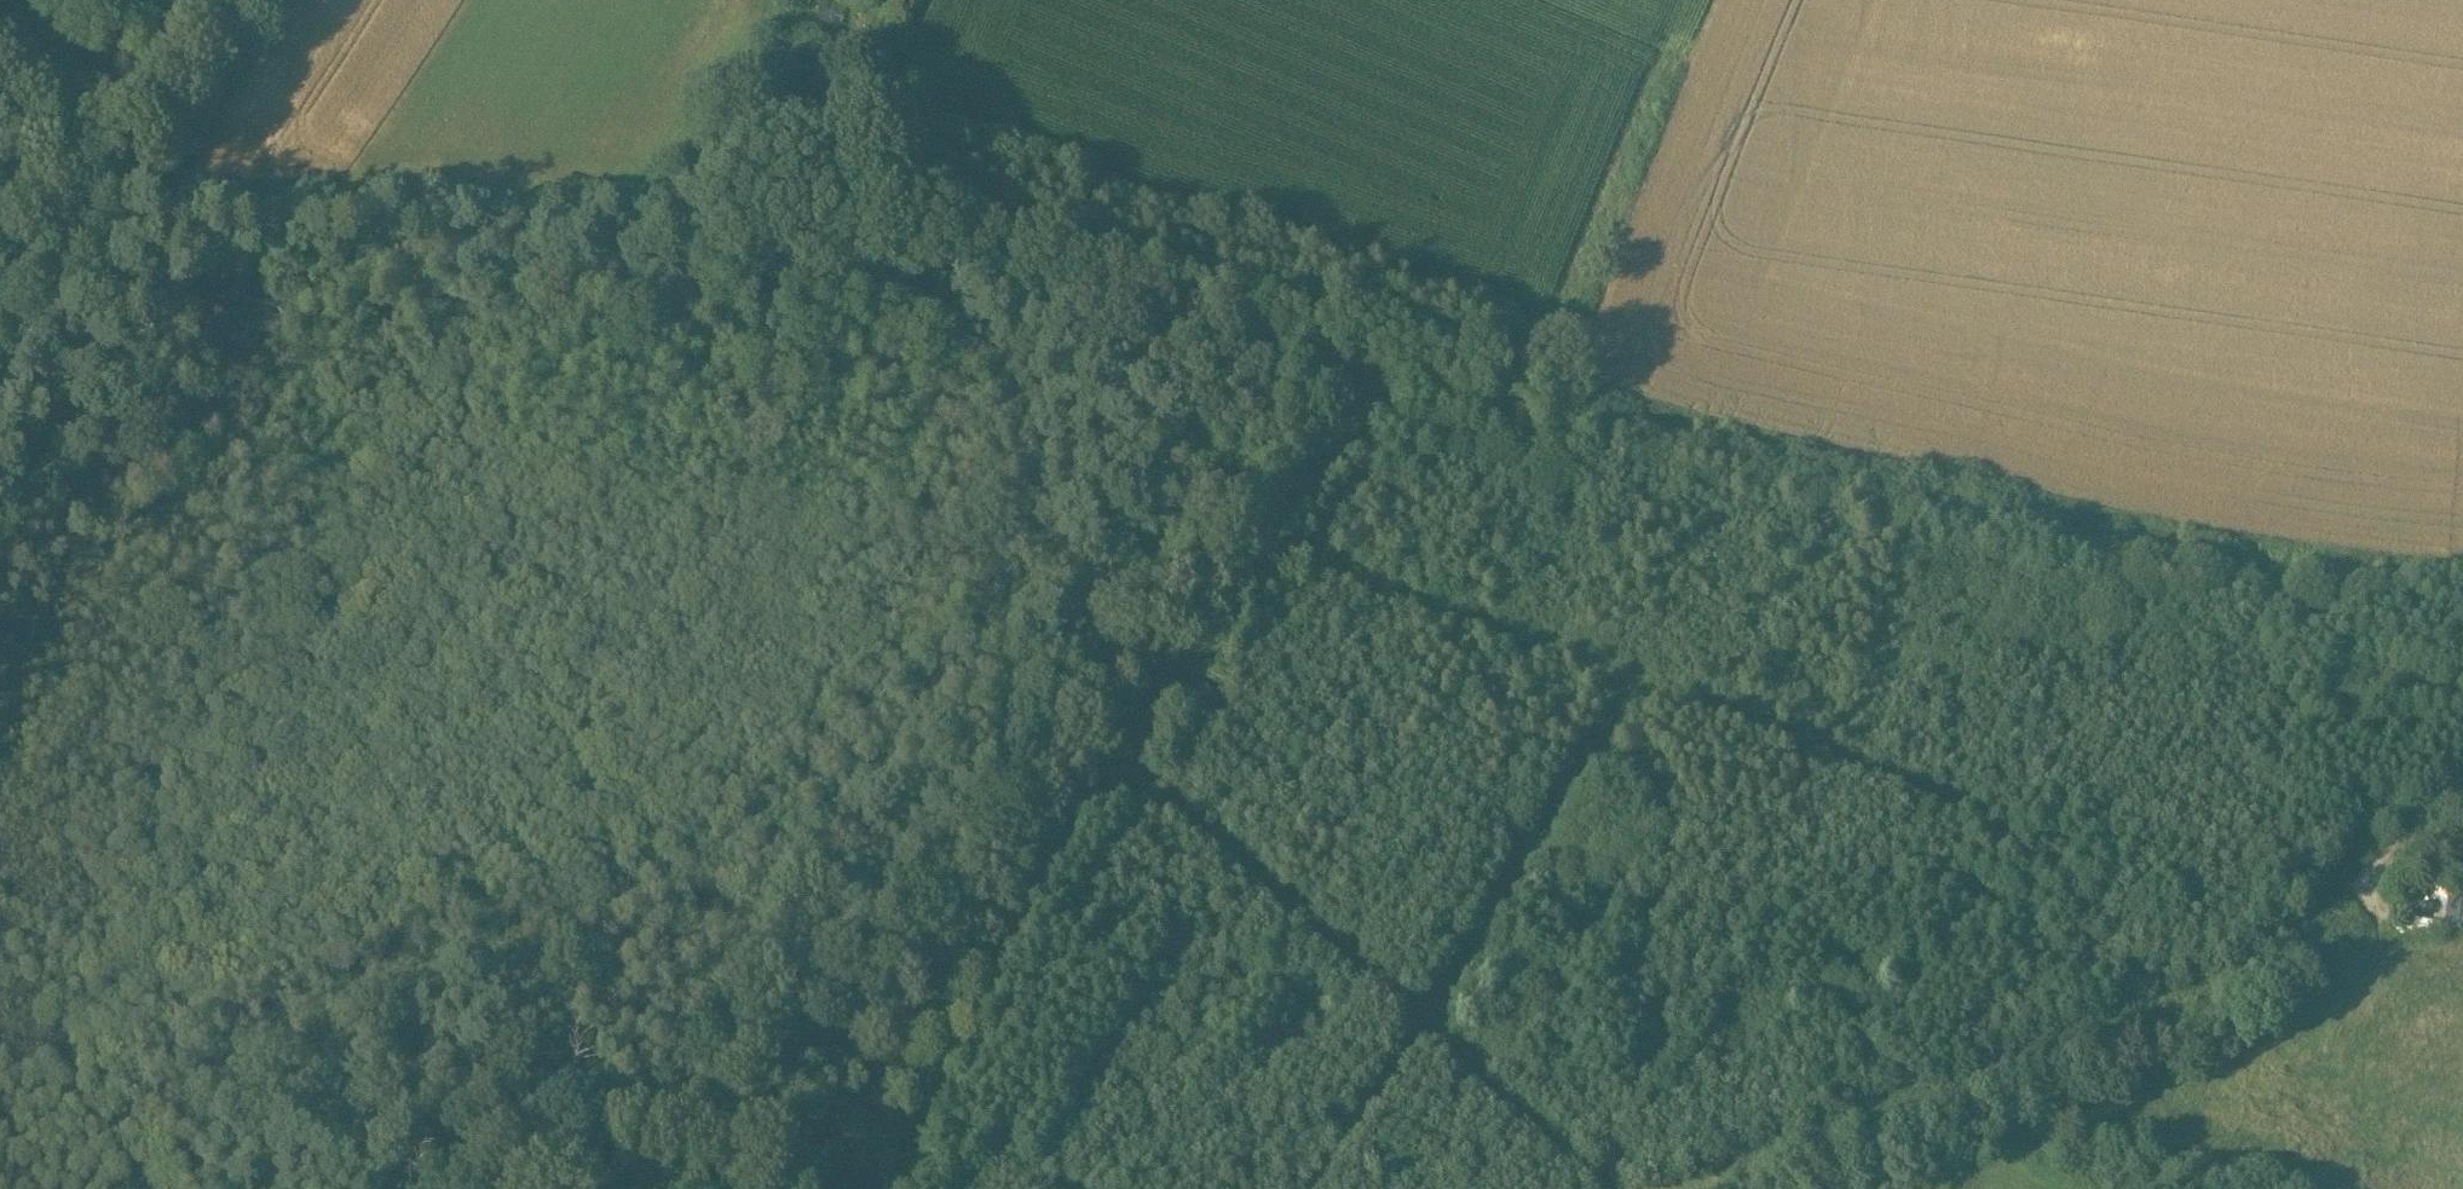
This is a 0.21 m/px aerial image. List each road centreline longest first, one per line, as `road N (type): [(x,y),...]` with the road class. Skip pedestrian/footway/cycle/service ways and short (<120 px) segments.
road 1 (track): [(0,393),(251,0)]

